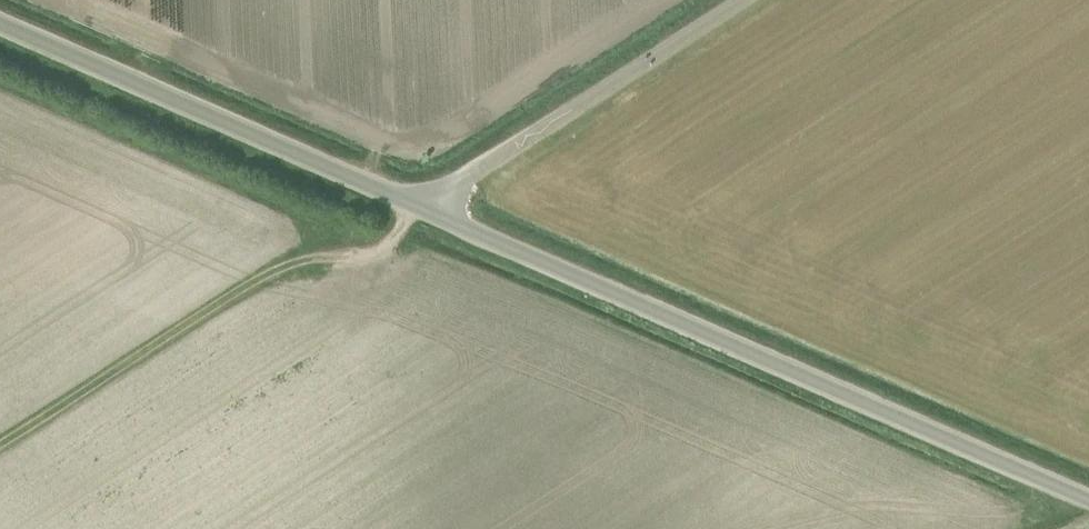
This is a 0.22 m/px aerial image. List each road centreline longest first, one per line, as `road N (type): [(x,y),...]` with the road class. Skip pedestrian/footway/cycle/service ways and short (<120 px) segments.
road 1 (unclassified): [(1088,500),(436,215)]
road 2 (track): [(413,205),(395,240),(261,275),(0,443)]
road 3 (unclassified): [(436,215),(0,22)]
road 4 (unclassified): [(436,215),(451,187),(740,0)]

